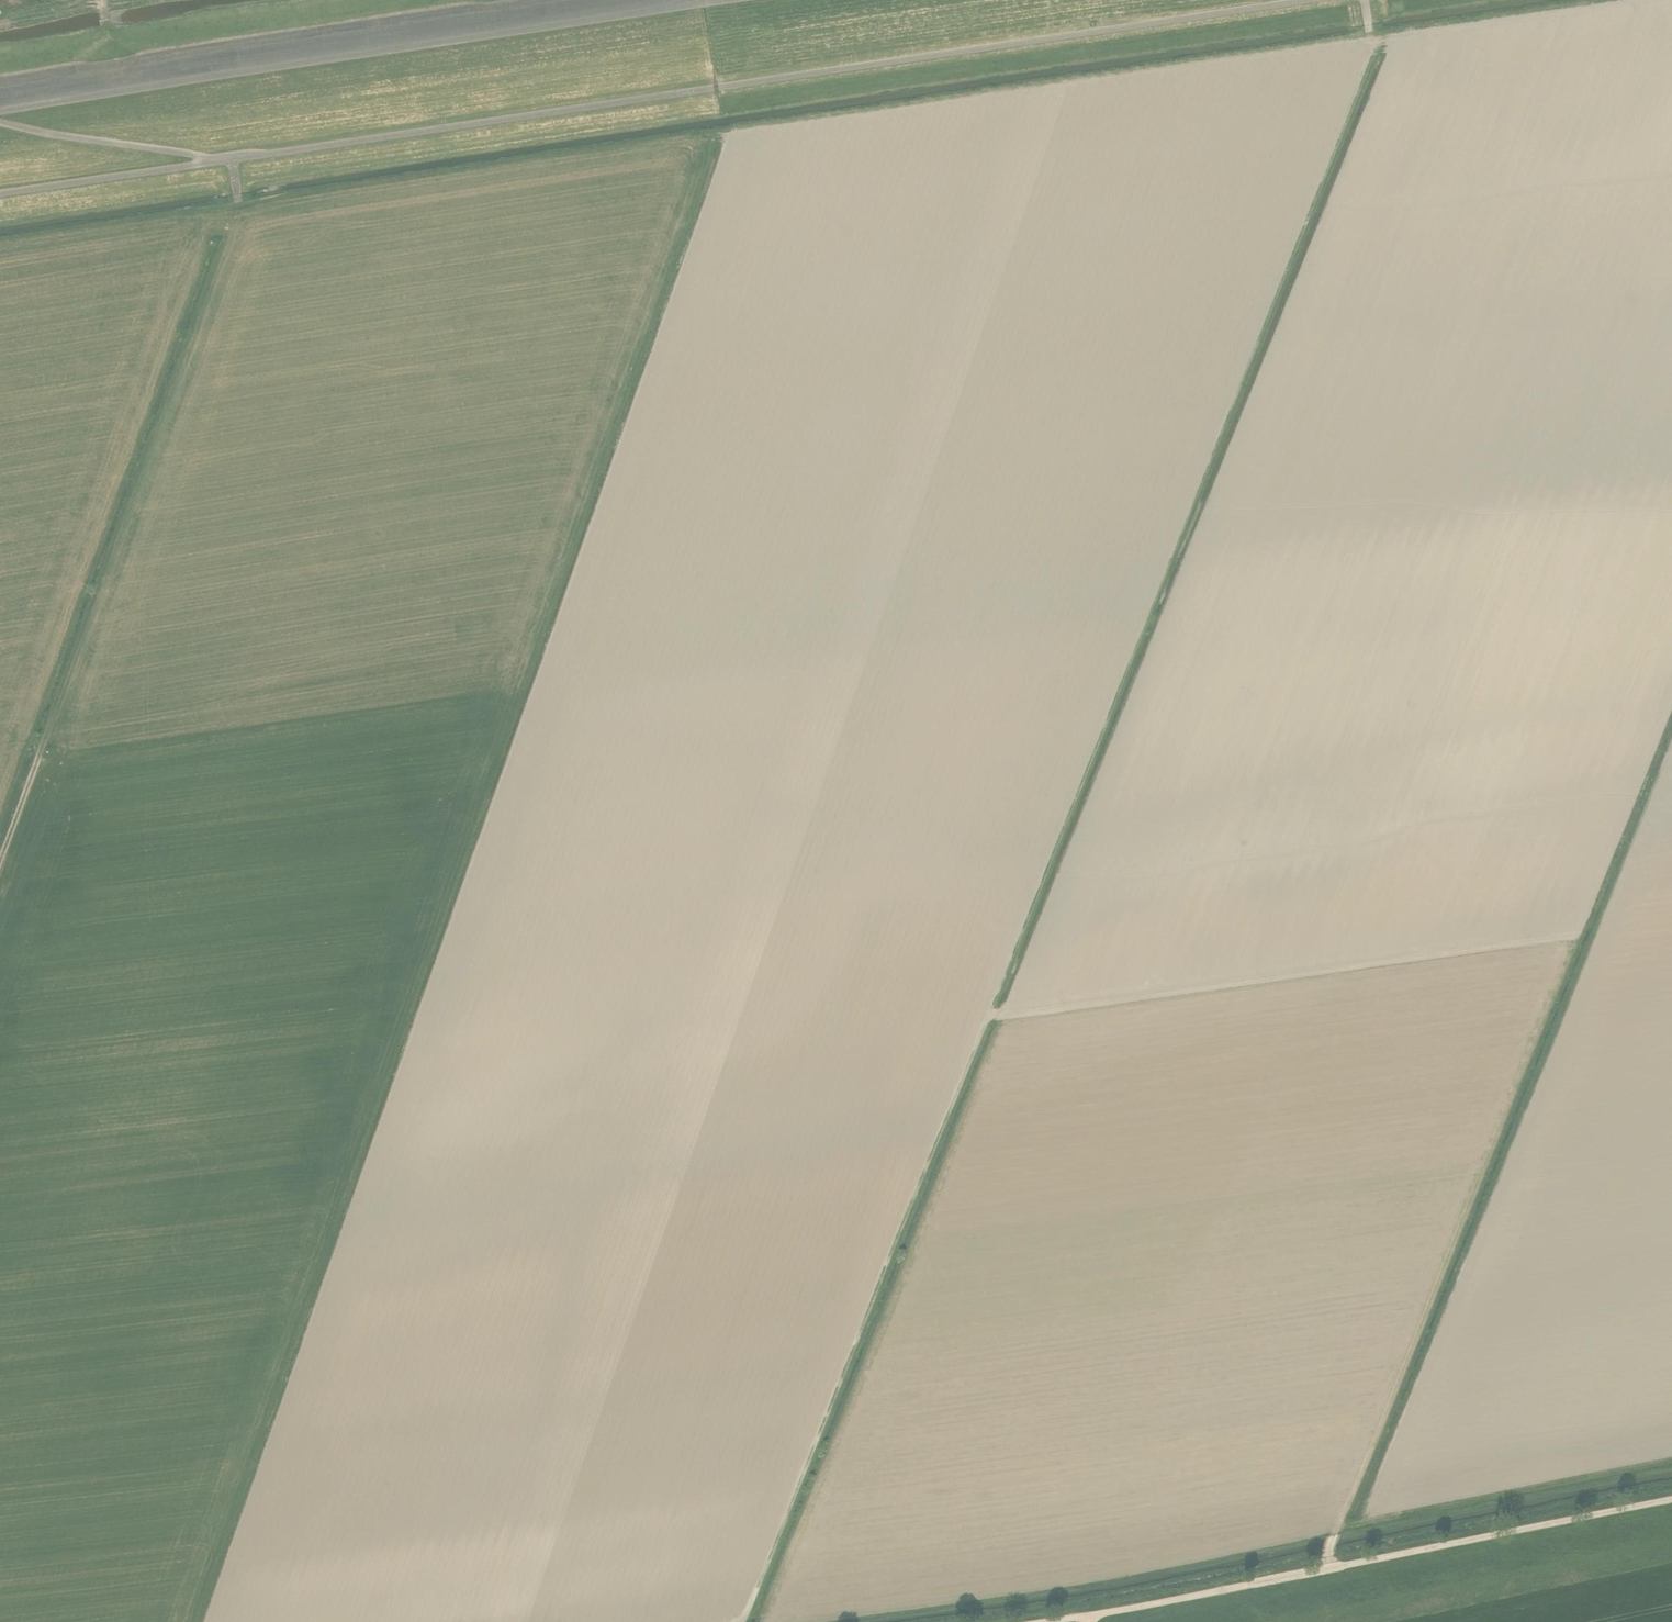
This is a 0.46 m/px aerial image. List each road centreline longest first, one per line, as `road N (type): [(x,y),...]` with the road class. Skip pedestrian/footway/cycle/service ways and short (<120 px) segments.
road 1 (track): [(0,110),(724,0)]
road 2 (unclassified): [(1041,1621),(1671,1499)]
road 3 (track): [(233,159),(0,120)]
road 4 (track): [(0,864),(70,670)]

